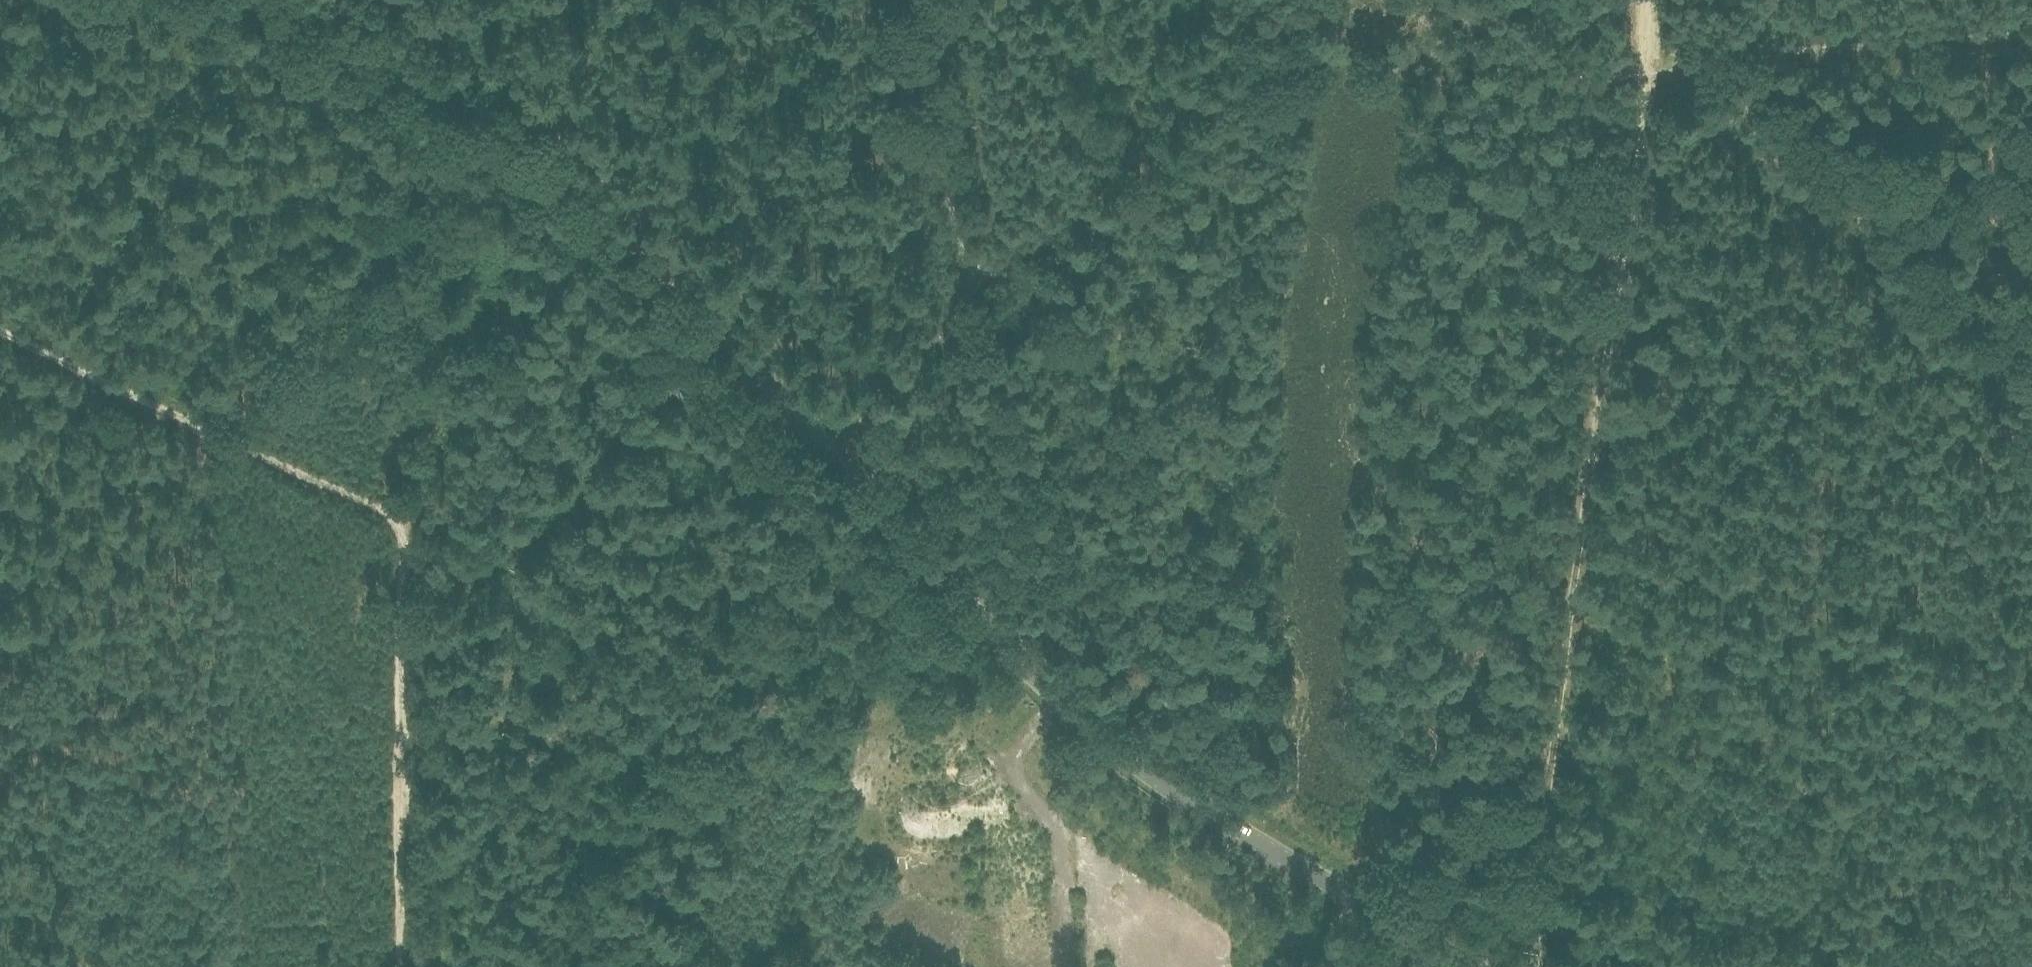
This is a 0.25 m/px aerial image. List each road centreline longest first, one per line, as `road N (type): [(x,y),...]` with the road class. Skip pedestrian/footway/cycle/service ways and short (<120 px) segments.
road 1 (tertiary): [(1474,966),(1261,847),(1086,720),(1009,653),(814,445),(448,91),(383,40),(277,0)]
road 2 (track): [(1648,67),(1508,966)]
road 3 (track): [(0,329),(404,509),(404,966)]
road 4 (track): [(2031,35),(1648,67)]
road 5 (track): [(982,290),(929,0)]
road 6 (track): [(814,445),(982,290)]

